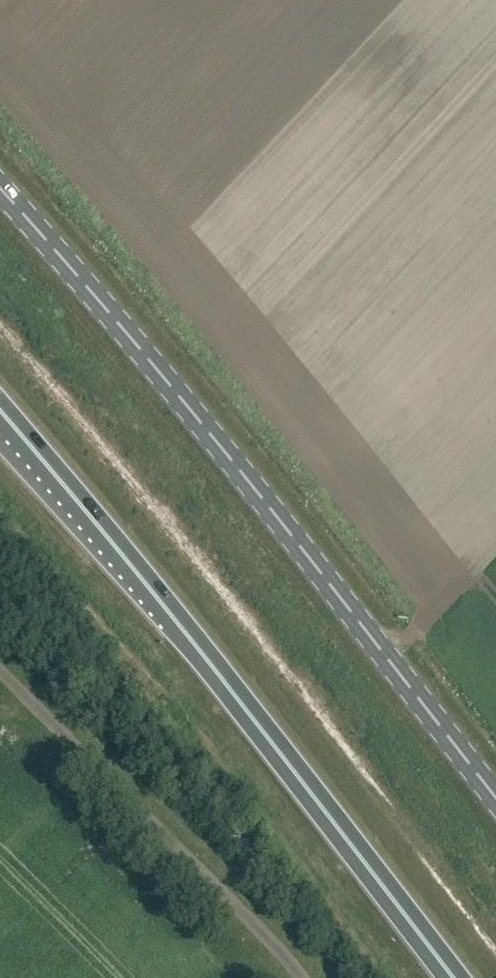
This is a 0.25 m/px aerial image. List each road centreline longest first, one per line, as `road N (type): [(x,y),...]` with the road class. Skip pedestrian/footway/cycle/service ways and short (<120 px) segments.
road 1 (secondary): [(495,802),(159,376),(0,197)]
road 2 (trunk): [(452,977),(0,416)]
road 3 (unclassified): [(300,977),(0,673)]

